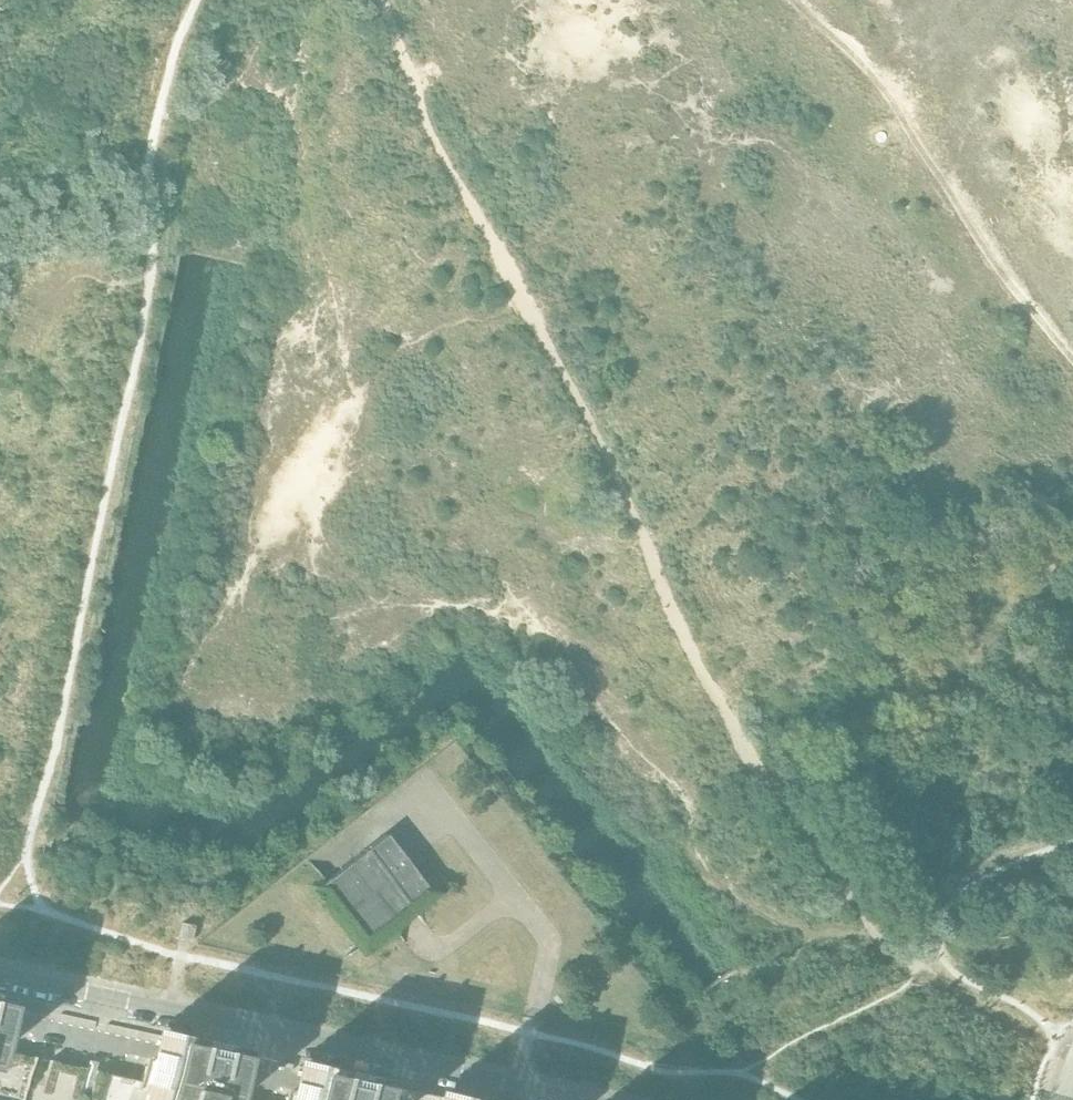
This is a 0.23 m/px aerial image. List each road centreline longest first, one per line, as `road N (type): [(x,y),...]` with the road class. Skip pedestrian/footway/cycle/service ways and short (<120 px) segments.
road 1 (residential): [(0,973),(592,1099)]
road 2 (track): [(794,0),(907,125),(995,272),(1072,363)]
road 3 (track): [(1072,535),(968,621),(881,762),(869,797),(877,866)]

